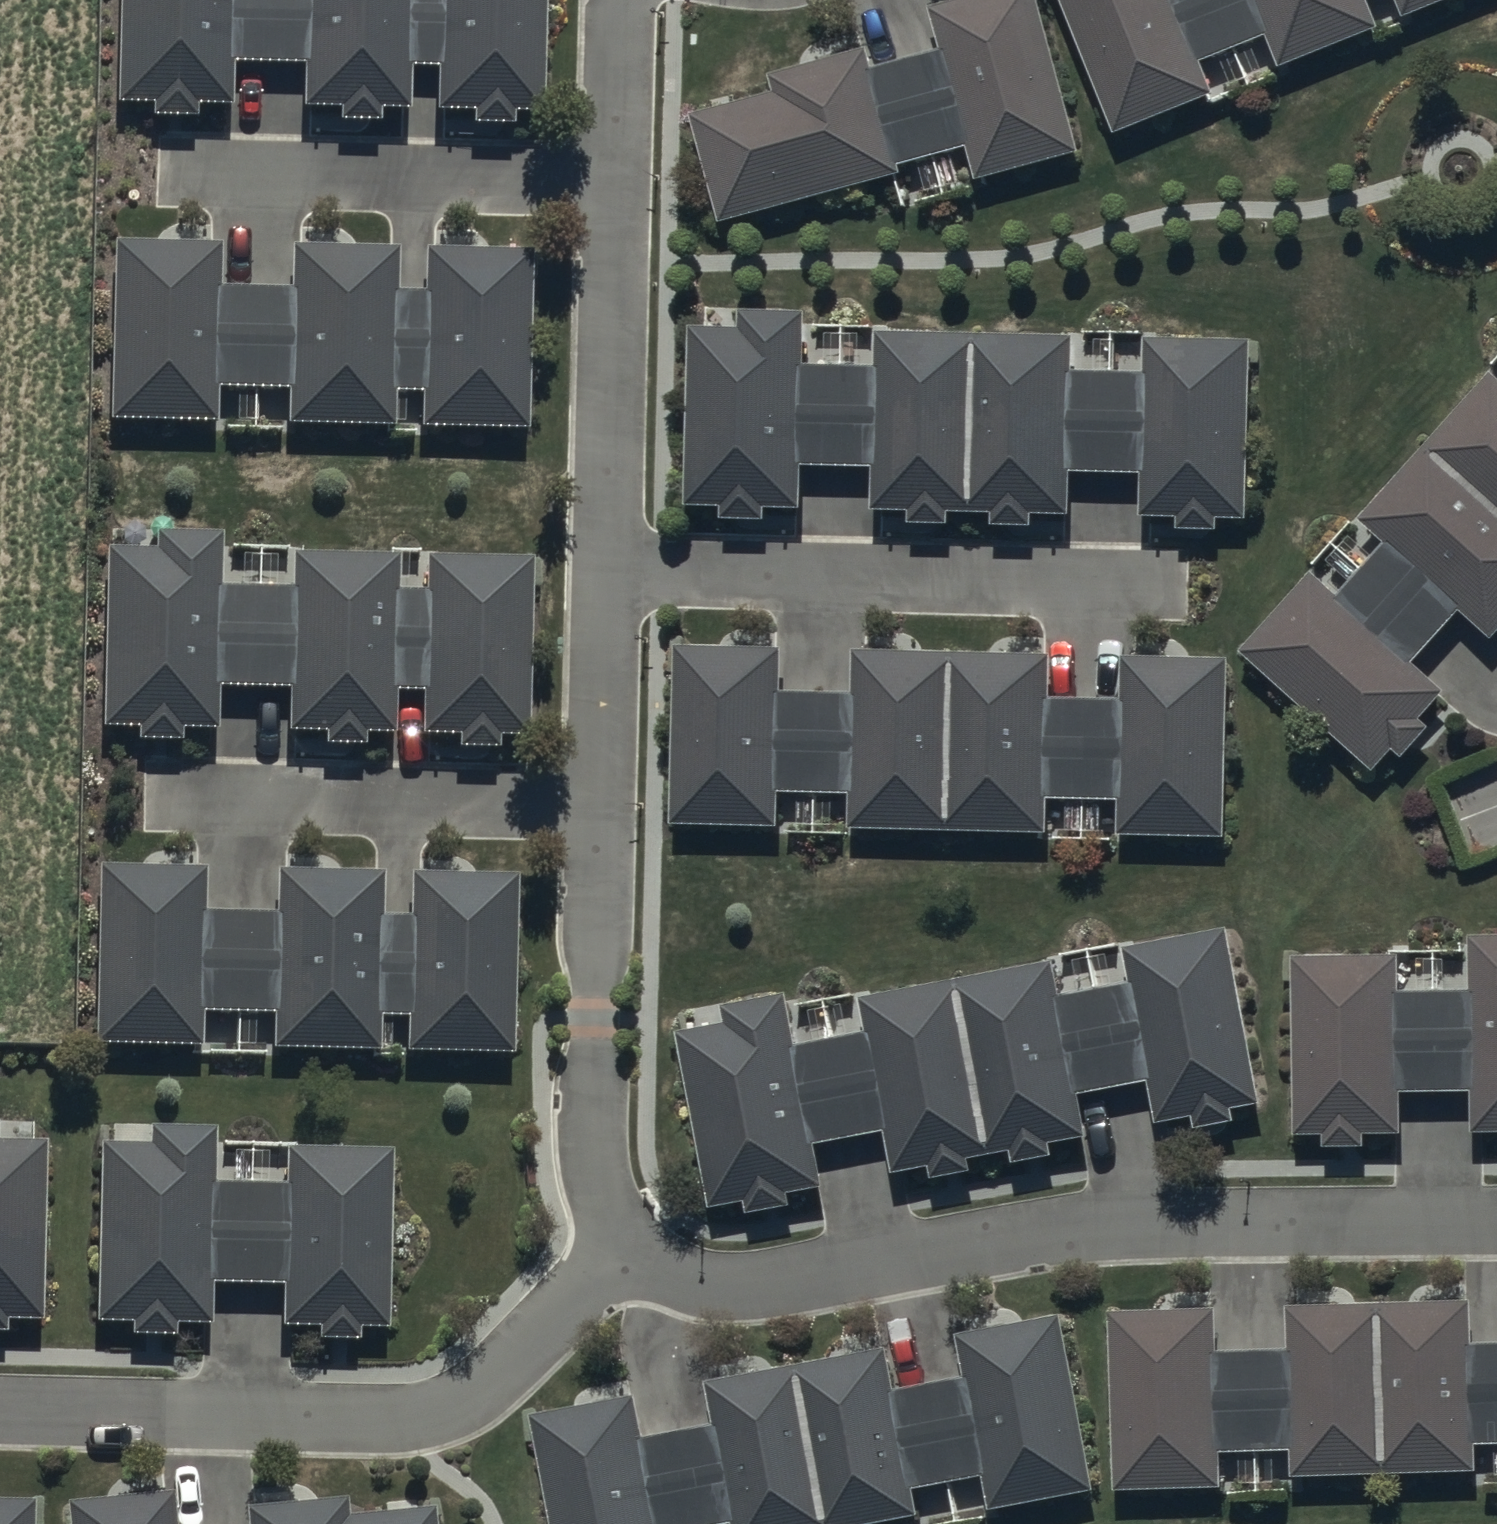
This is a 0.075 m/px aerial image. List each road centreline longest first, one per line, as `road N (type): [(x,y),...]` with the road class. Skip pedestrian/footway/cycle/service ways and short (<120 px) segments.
road 1 (residential): [(628,1246),(596,1171),(592,1125),(623,0)]
road 2 (residential): [(1496,1219),(1074,1225),(776,1281),(716,1283),(665,1272),(628,1246)]
road 3 (residential): [(0,1409),(404,1417),(451,1405),(493,1380),(628,1246)]

